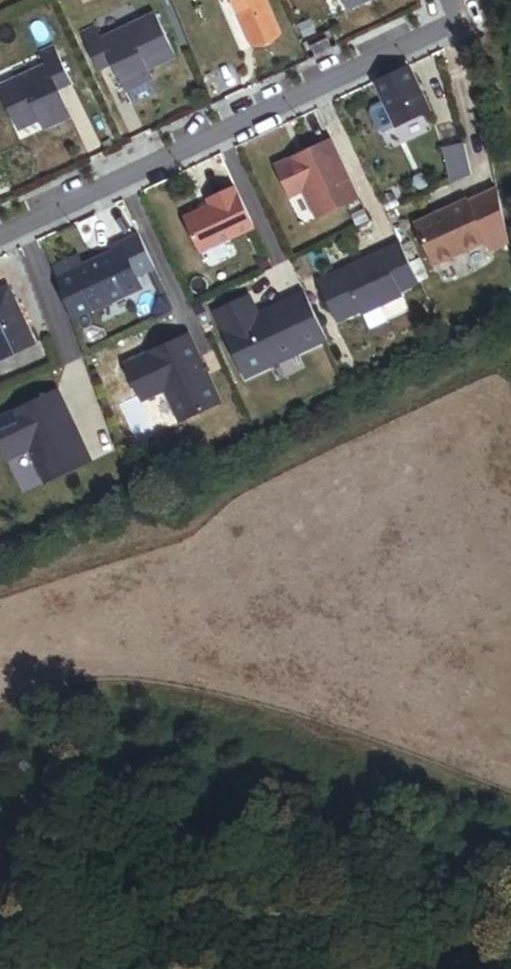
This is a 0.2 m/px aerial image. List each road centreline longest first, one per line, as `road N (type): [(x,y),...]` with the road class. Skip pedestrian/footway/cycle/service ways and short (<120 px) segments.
road 1 (residential): [(452,0),(443,30),(0,239)]

